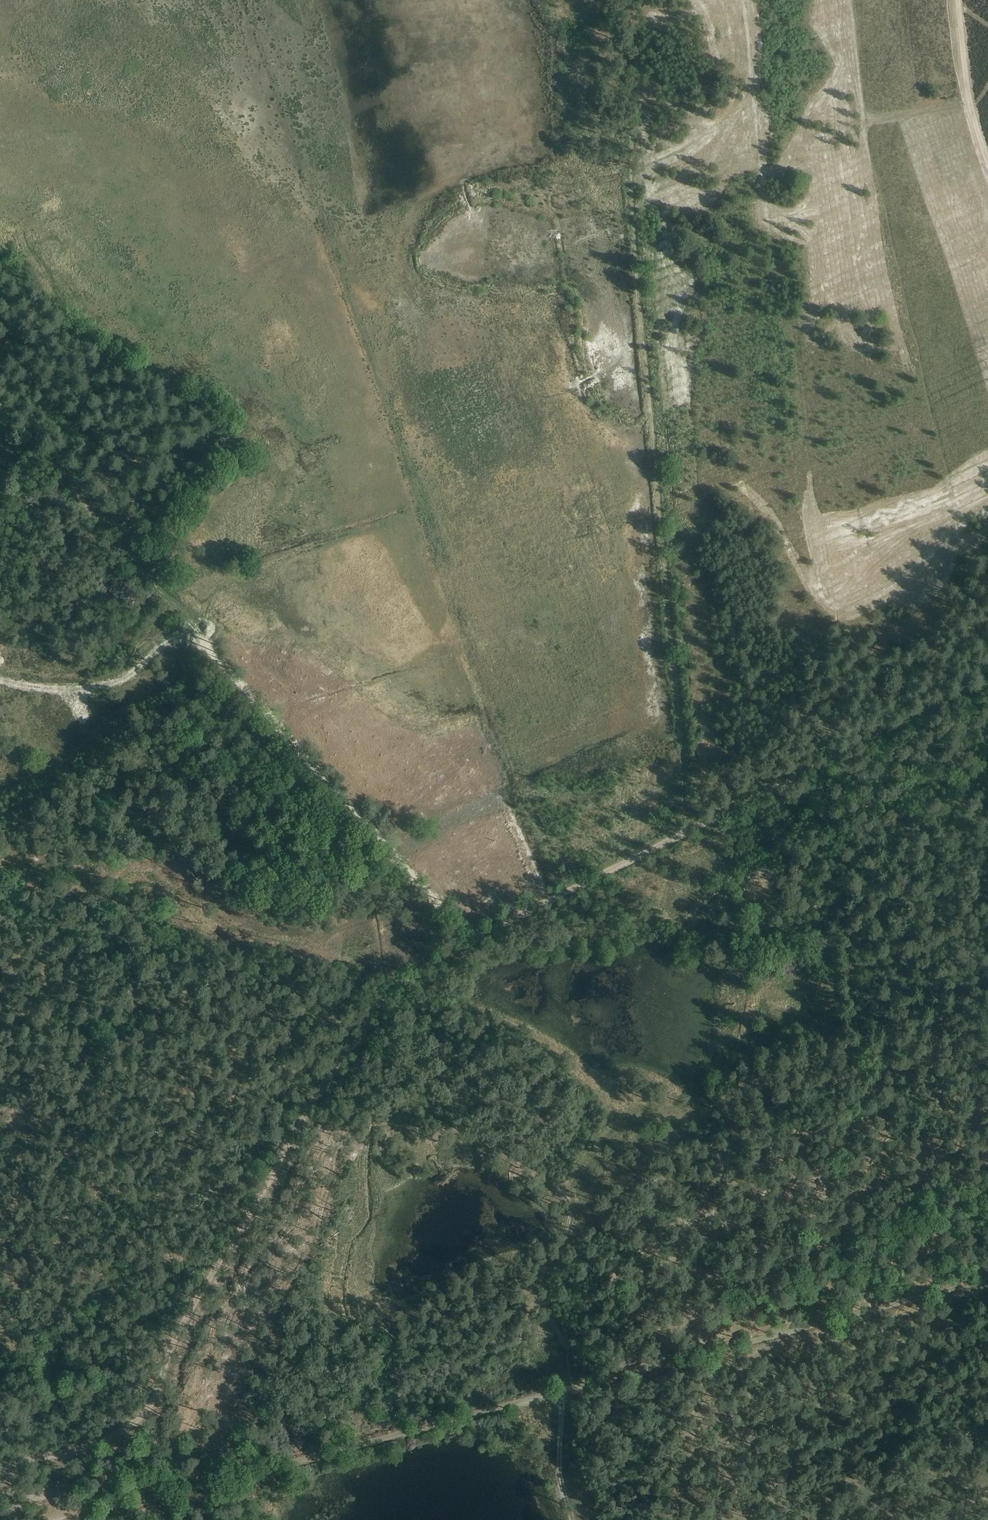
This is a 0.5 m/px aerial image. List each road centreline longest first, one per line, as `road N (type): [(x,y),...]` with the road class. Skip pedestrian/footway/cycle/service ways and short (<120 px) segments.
road 1 (track): [(0,1466),(93,1445),(134,1425),(202,1272),(388,985),(459,941)]
road 2 (track): [(684,831),(987,679)]
road 3 (track): [(459,941),(684,831)]
road 4 (track): [(987,168),(969,101),(957,0)]

